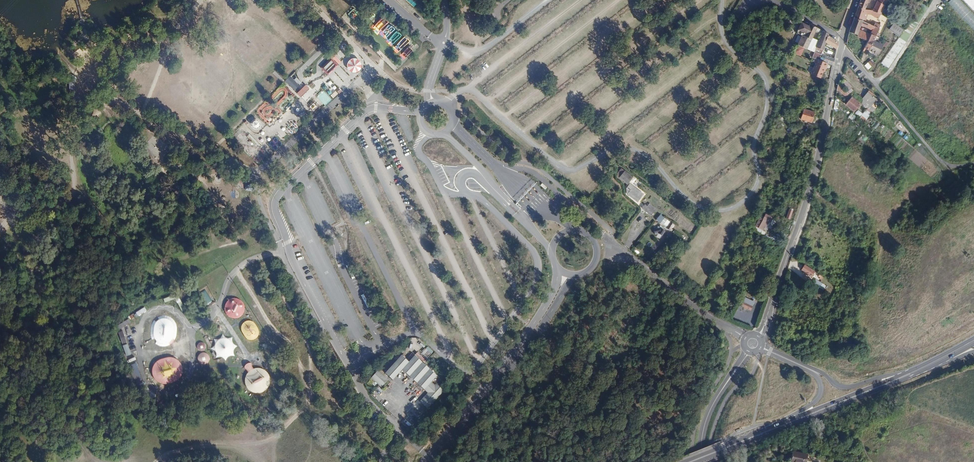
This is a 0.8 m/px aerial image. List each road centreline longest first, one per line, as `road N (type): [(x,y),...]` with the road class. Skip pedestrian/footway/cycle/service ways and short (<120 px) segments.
road 1 (track): [(486,102),(562,169),(635,149),(695,204),(733,209),(758,182),(753,148),(768,93),(765,76),(725,38),(723,0)]
road 2 (residential): [(770,306),(812,184),(841,49)]
road 3 (track): [(540,150),(721,10)]
road 4 (track): [(521,134),(697,0)]
road 5 (track): [(557,166),(725,38)]
road 6 (track): [(502,118),(658,0)]
road 7 (track): [(486,102),(619,0)]
road 8 (track): [(620,149),(740,55)]
road 9 (track): [(468,90),(581,0)]
road 10 (track): [(648,157),(760,71)]
road 11 (track): [(664,174),(768,95)]
road 12 (secondary): [(788,423),(909,374)]
road 13 (secondary): [(909,374),(845,388),(792,361)]
road 14 (track): [(549,0),(482,51),(444,43)]

